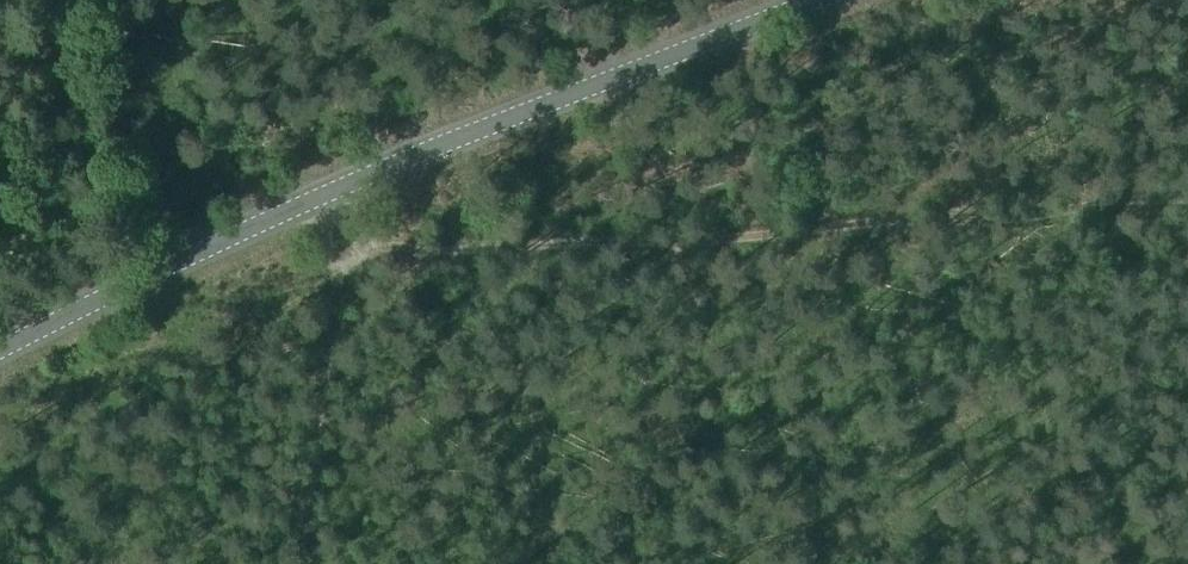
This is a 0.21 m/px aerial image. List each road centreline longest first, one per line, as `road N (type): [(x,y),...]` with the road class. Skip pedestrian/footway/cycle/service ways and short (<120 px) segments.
road 1 (track): [(1187,235),(391,252),(366,248),(341,225),(327,191)]
road 2 (tertiary): [(0,349),(327,191),(813,0)]
road 3 (track): [(366,248),(347,267),(296,563)]
road 4 (track): [(138,278),(92,0)]

